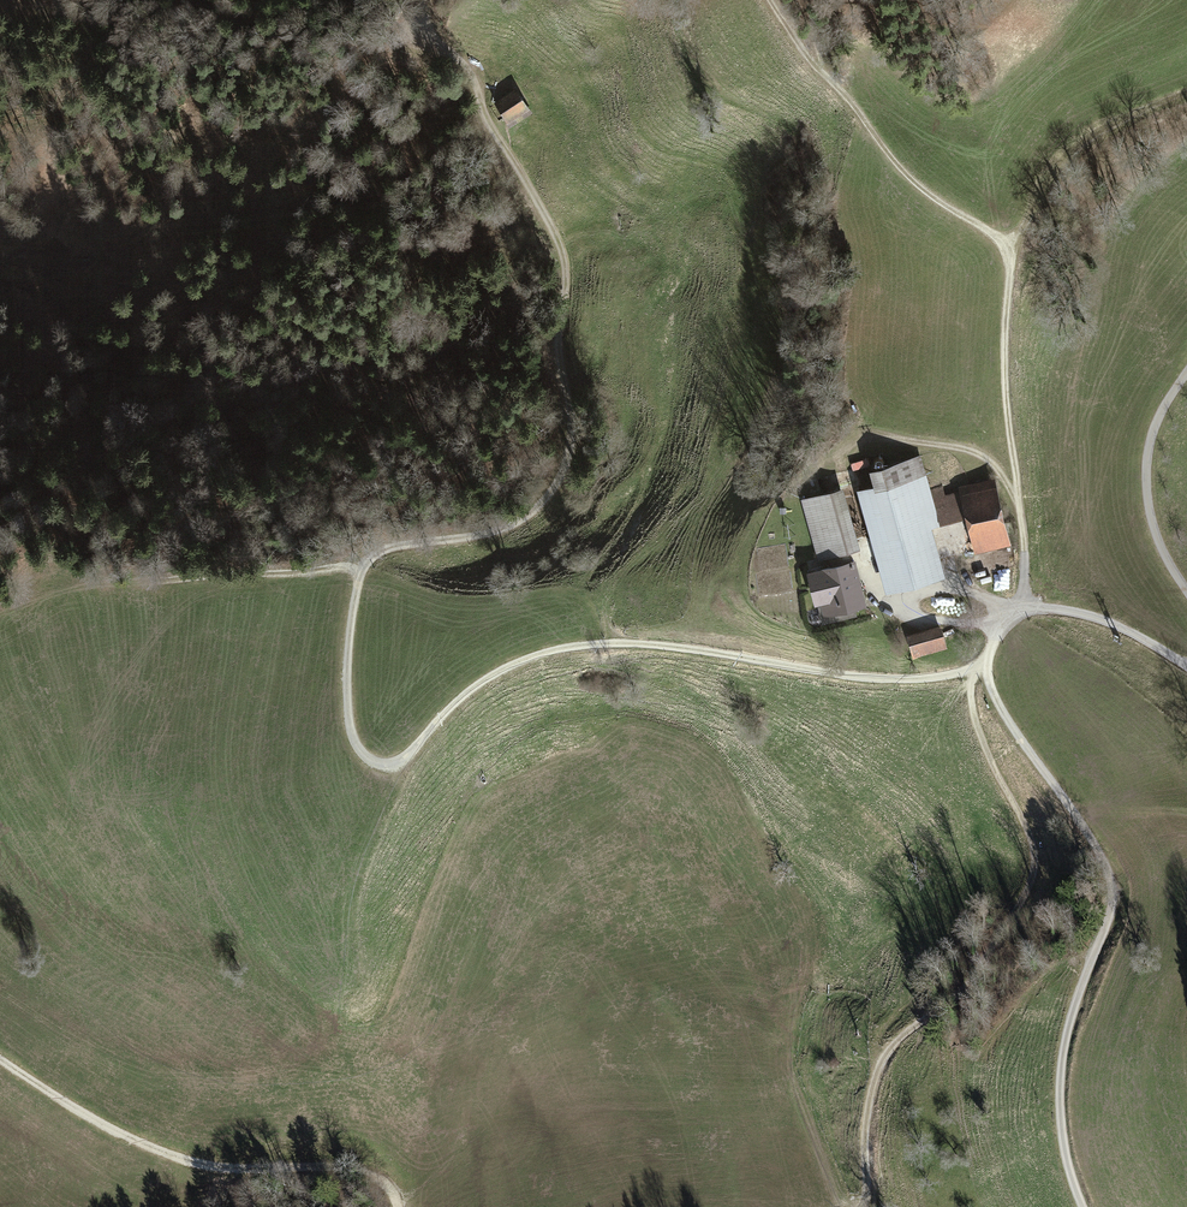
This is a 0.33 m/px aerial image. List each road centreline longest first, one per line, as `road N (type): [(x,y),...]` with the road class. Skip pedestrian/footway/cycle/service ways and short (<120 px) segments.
road 1 (track): [(987,662),(945,677),(901,679),(686,647),(581,645),(494,673),(460,698),(406,759),(386,766),(367,759),(350,733),(348,649),(359,568)]
road 2 (track): [(359,568),(380,554),(487,535),(530,515),(556,486),(572,419),(559,354),(564,263),(553,229),(482,118),(469,70),(425,34),(420,0)]
road 3 (track): [(1026,607),(1008,427),(1008,249),(914,186),(816,71)]
road 4 (track): [(974,671),(978,734),(1025,822),(1033,883),(977,978),(885,1054),(868,1104),(866,1197),(851,1204)]
road 5 (track): [(1082,1206),(1066,1155),(1061,1069),(1112,900),(1110,880),(1006,721),(987,662)]
road 6 (track): [(0,1061),(113,1133),(172,1158),(229,1171),(360,1171),(387,1185),(396,1206)]
road 7 (track): [(359,568),(63,589),(0,610)]
road 8 (track): [(1008,249),(1067,168),(1186,96)]
road 9 (unclassified): [(1186,592),(1159,545),(1146,471),(1151,438),(1186,374)]

